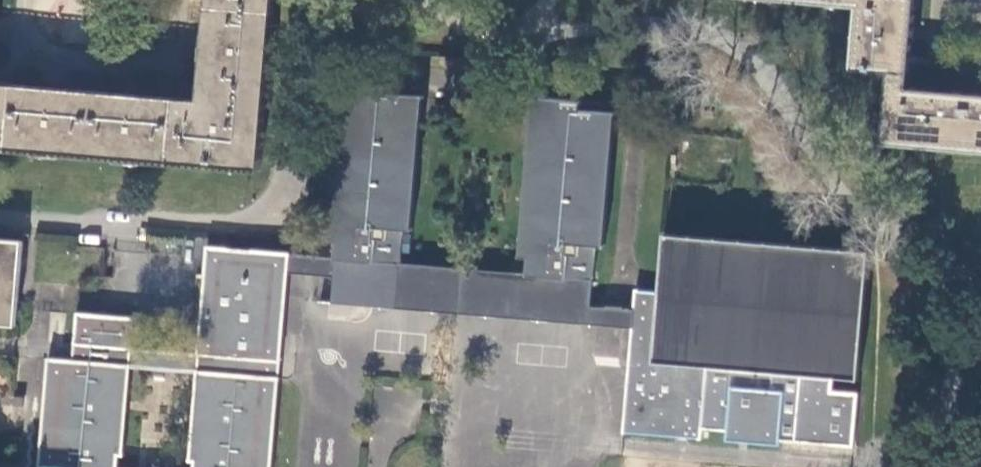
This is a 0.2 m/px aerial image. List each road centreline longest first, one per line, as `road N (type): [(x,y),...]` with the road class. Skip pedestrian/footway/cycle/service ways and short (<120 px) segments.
road 1 (residential): [(249,219),(0,205)]

